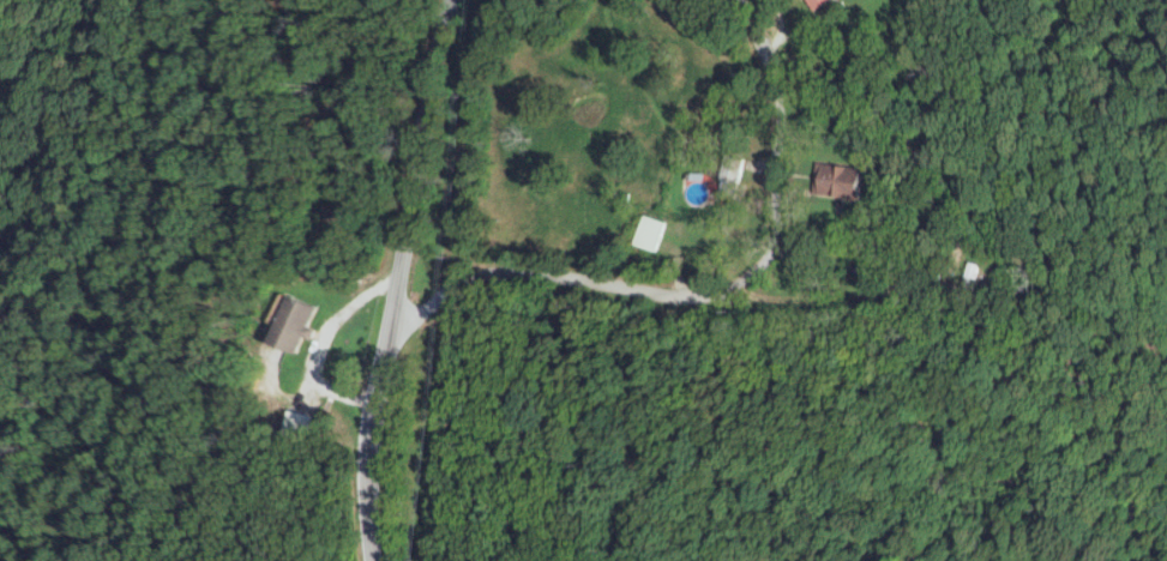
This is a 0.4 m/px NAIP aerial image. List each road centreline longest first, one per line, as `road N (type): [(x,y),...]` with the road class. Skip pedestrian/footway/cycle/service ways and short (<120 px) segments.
road 1 (residential): [(774,0),(756,133),(774,183),(770,252),(723,288),(682,290),(640,290),(503,261),(401,307)]
road 2 (residential): [(393,560),(392,384),(428,101),(452,0)]
road 3 (residential): [(723,288),(874,280),(954,263),(972,248)]

